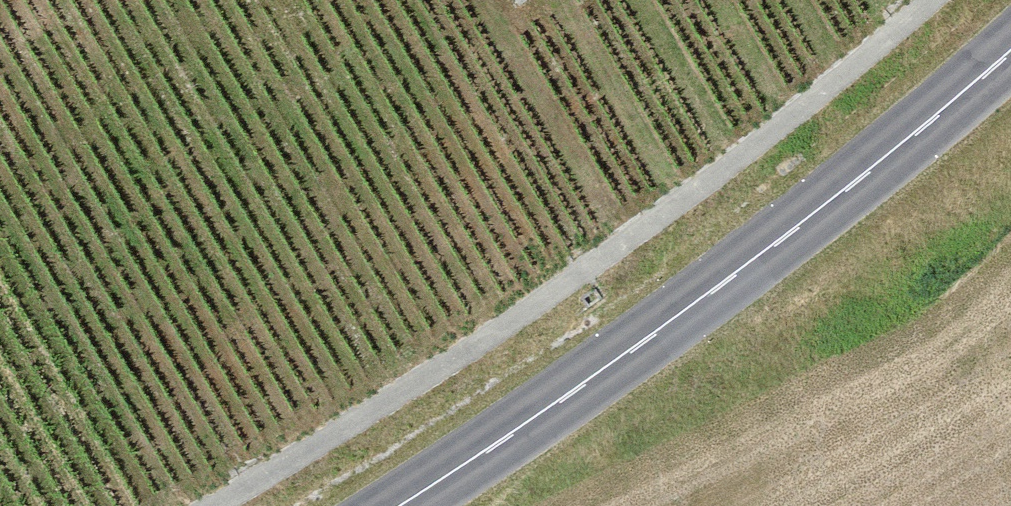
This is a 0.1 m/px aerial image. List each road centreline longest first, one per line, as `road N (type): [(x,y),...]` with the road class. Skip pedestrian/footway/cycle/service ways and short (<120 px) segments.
road 1 (track): [(873,0),(467,346),(189,505)]
road 2 (secondary): [(396,505),(786,239),(1010,60)]

